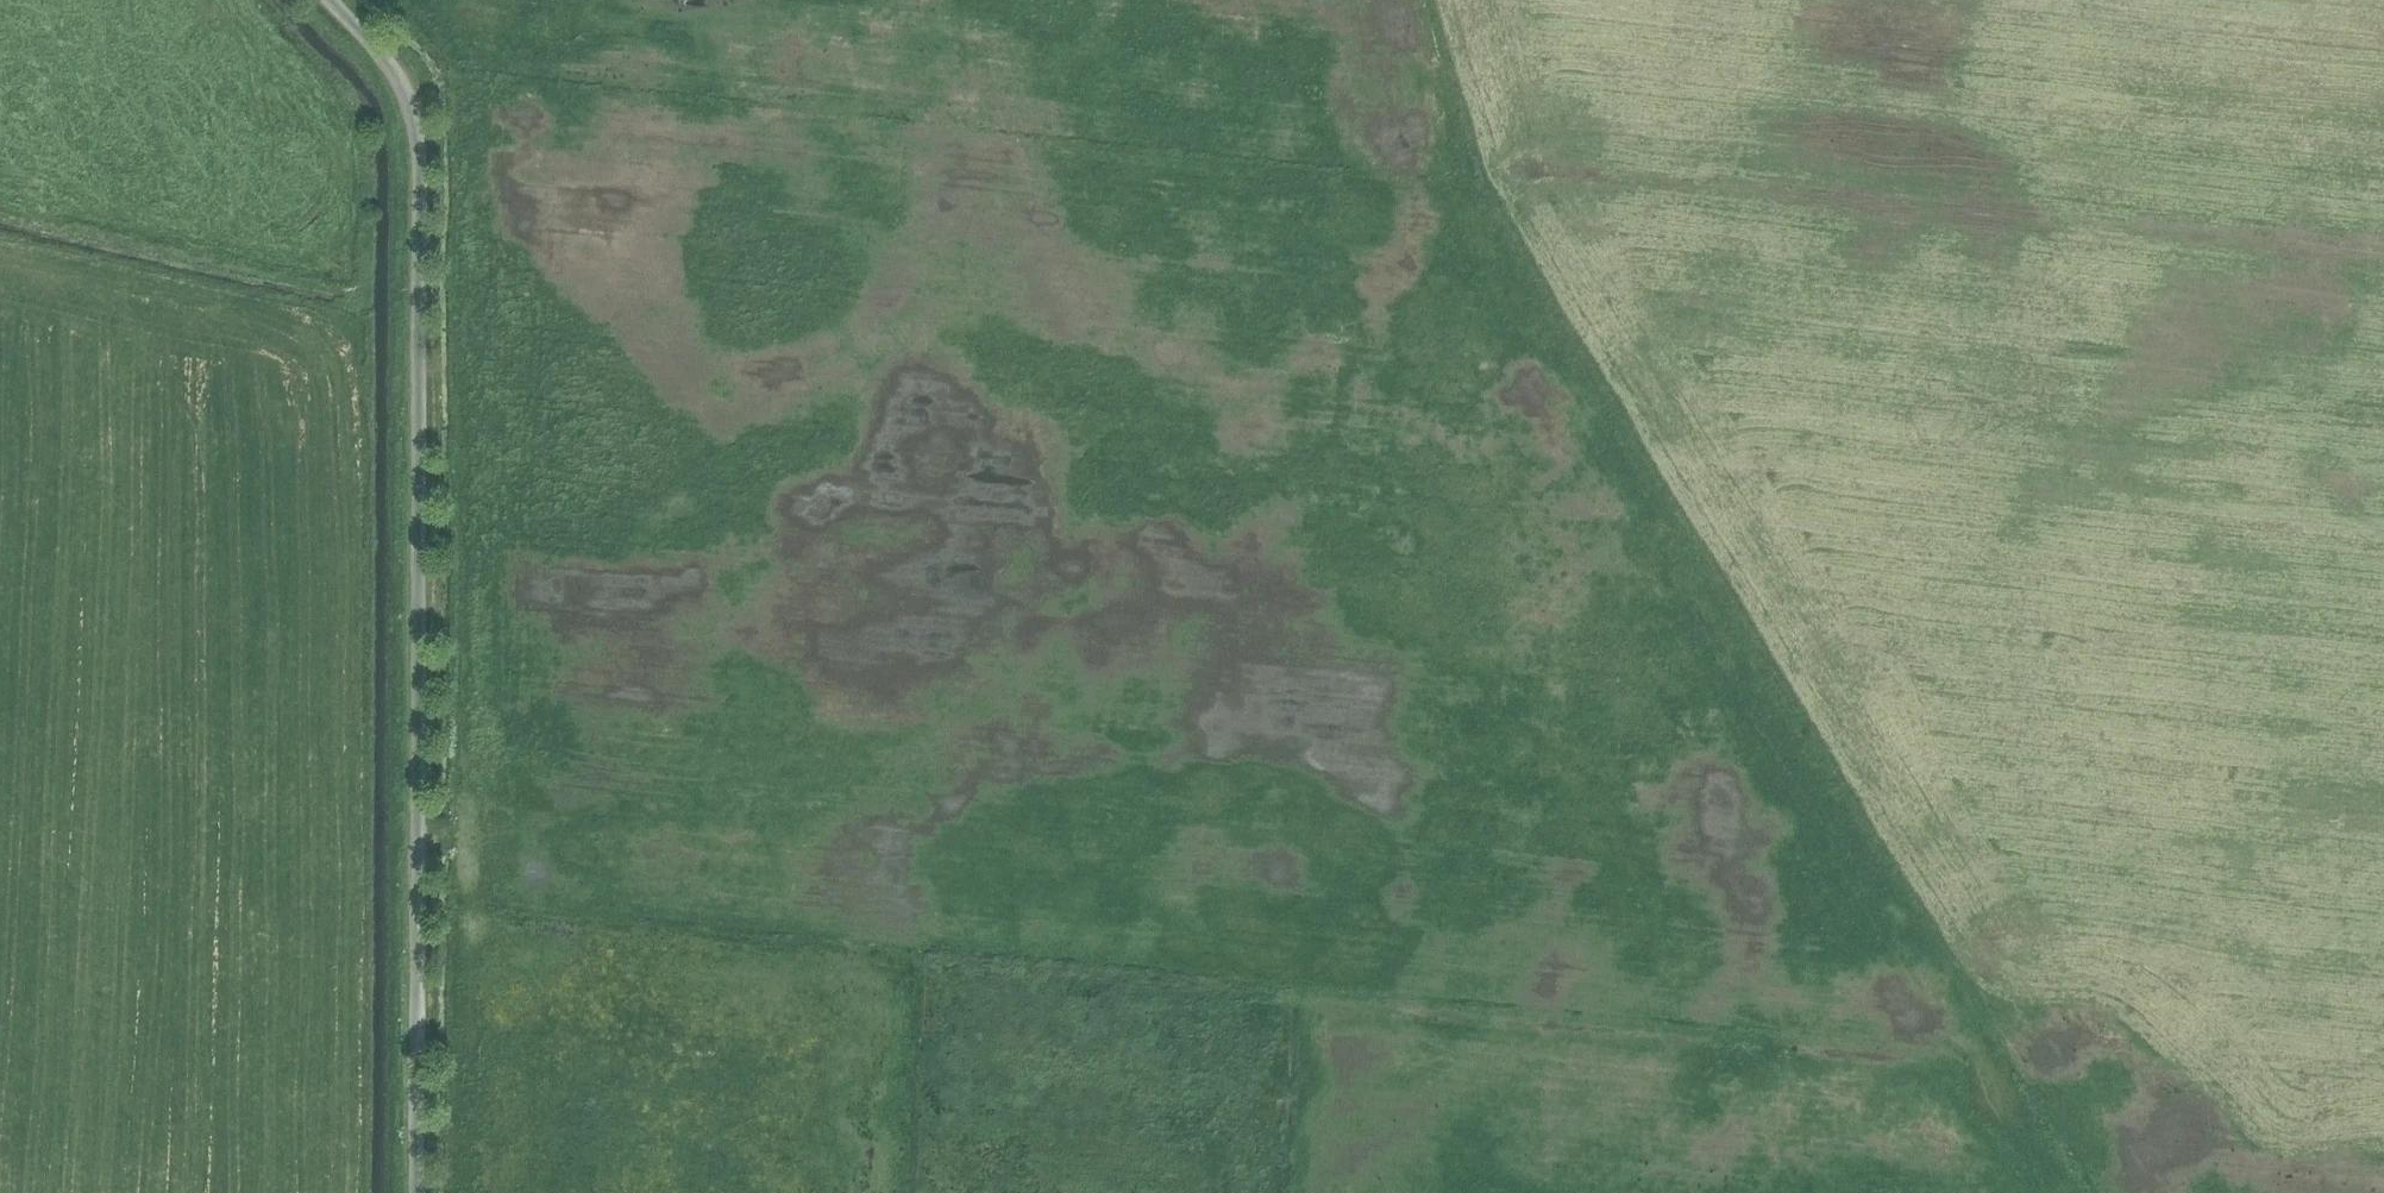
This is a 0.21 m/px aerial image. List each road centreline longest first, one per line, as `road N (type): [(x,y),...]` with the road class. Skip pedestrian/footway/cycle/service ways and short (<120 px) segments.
road 1 (unclassified): [(334,0),(384,50),(414,96),(425,160),(422,1192)]

